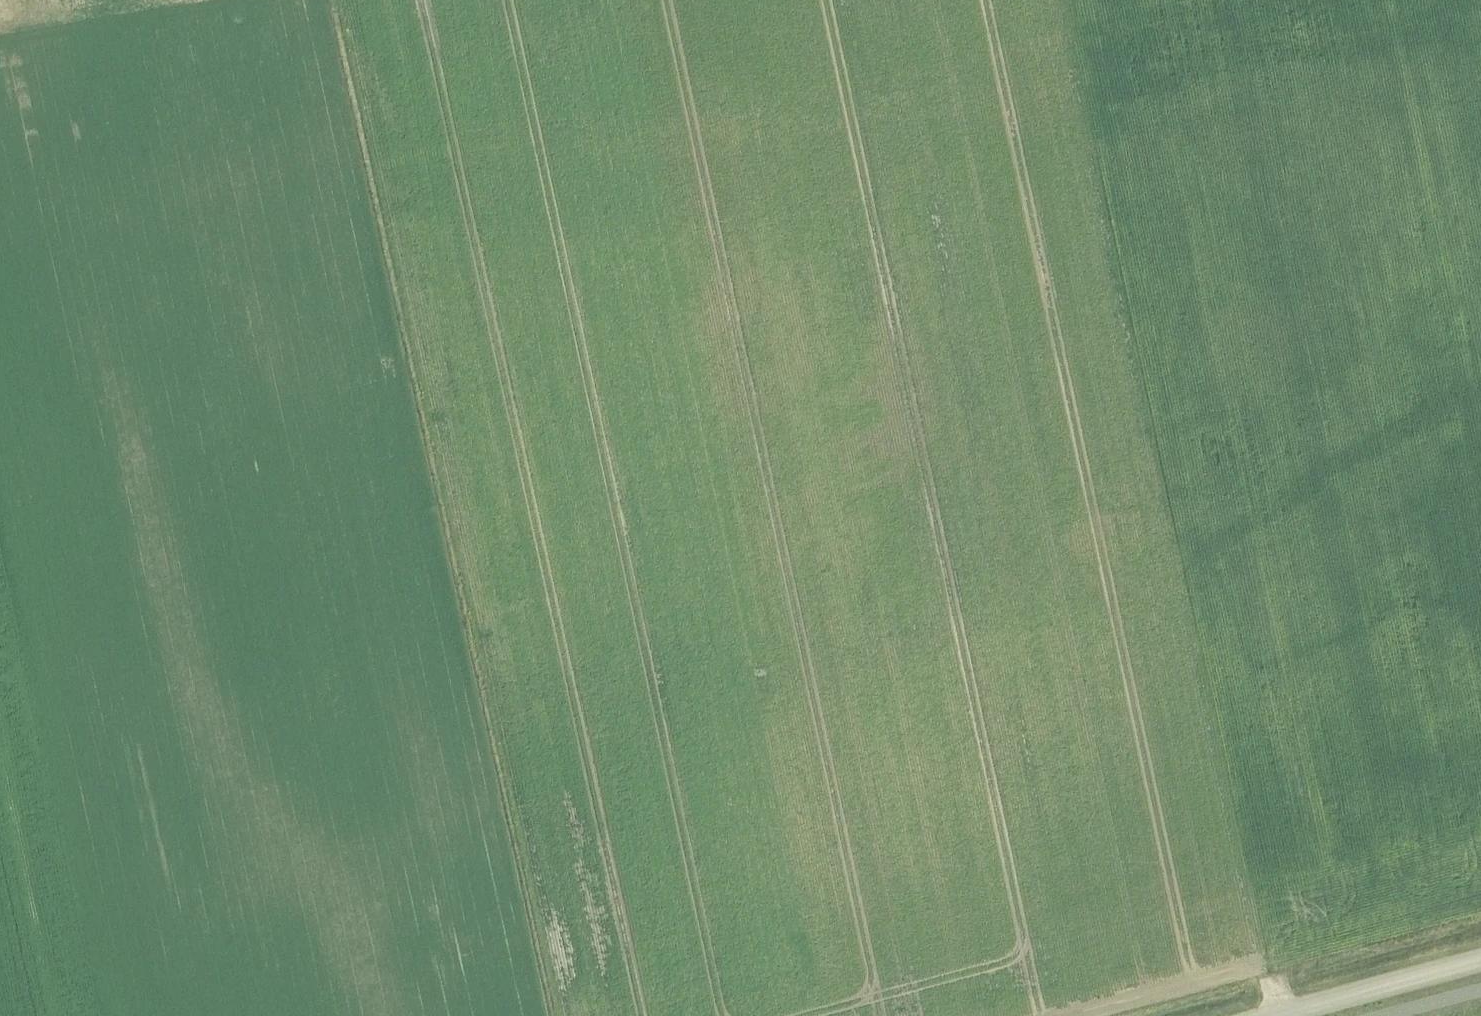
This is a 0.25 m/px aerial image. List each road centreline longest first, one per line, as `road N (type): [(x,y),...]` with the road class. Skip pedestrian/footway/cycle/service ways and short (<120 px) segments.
road 1 (unclassified): [(1480,962),(1280,1015)]

